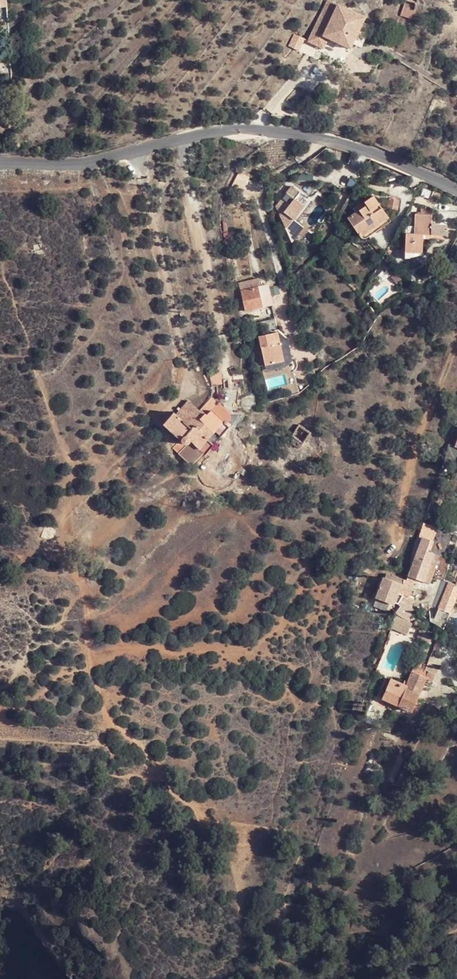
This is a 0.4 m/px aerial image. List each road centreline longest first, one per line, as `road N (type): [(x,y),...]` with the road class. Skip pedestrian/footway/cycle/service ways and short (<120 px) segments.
road 1 (unclassified): [(0,164),(92,162),(197,135),(274,134),(354,145),(456,188)]

